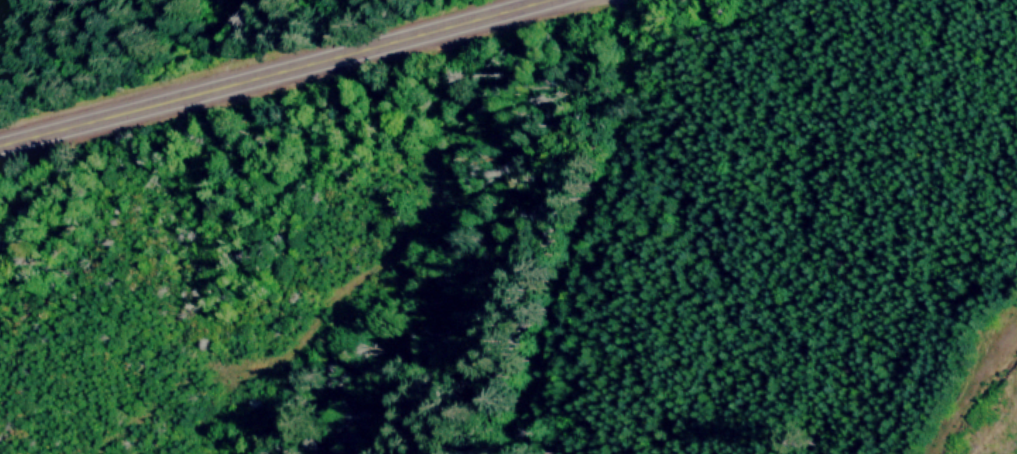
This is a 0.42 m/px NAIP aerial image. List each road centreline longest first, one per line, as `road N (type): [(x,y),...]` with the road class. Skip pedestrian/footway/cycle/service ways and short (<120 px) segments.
road 1 (secondary): [(0,136),(523,0)]
road 2 (residential): [(465,453),(588,67),(577,0)]

